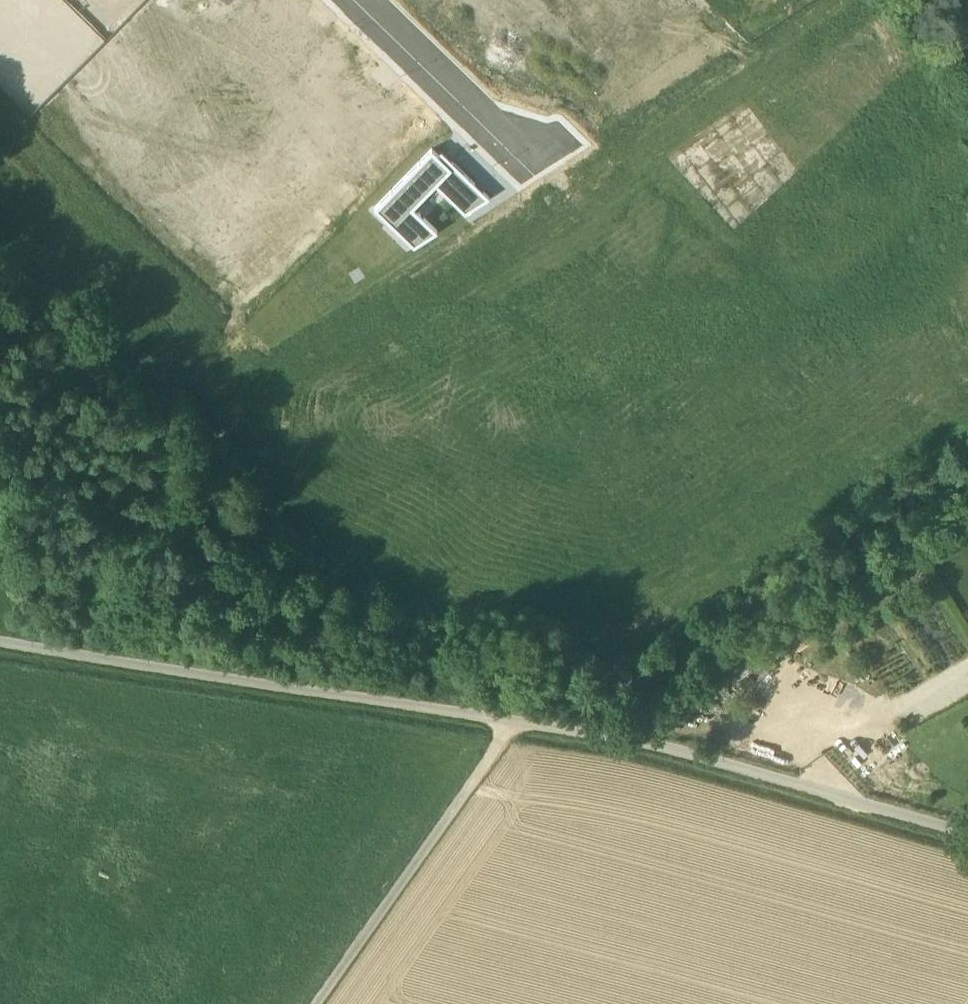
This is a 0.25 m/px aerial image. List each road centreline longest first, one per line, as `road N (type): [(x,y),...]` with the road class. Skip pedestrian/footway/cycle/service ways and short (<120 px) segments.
road 1 (track): [(0,640),(512,722)]
road 2 (track): [(512,722),(661,749),(967,832)]
road 3 (track): [(512,722),(312,1003)]

